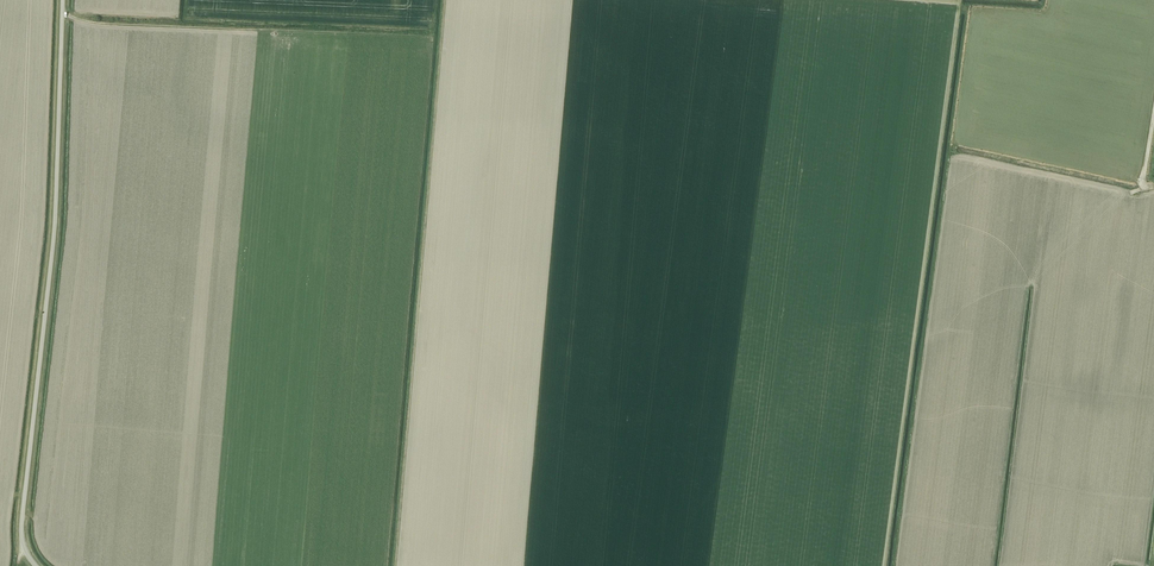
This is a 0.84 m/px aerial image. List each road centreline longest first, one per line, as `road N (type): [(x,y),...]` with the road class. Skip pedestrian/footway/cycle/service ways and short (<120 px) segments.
road 1 (unclassified): [(36,565),(20,532),(53,220),(62,0)]

